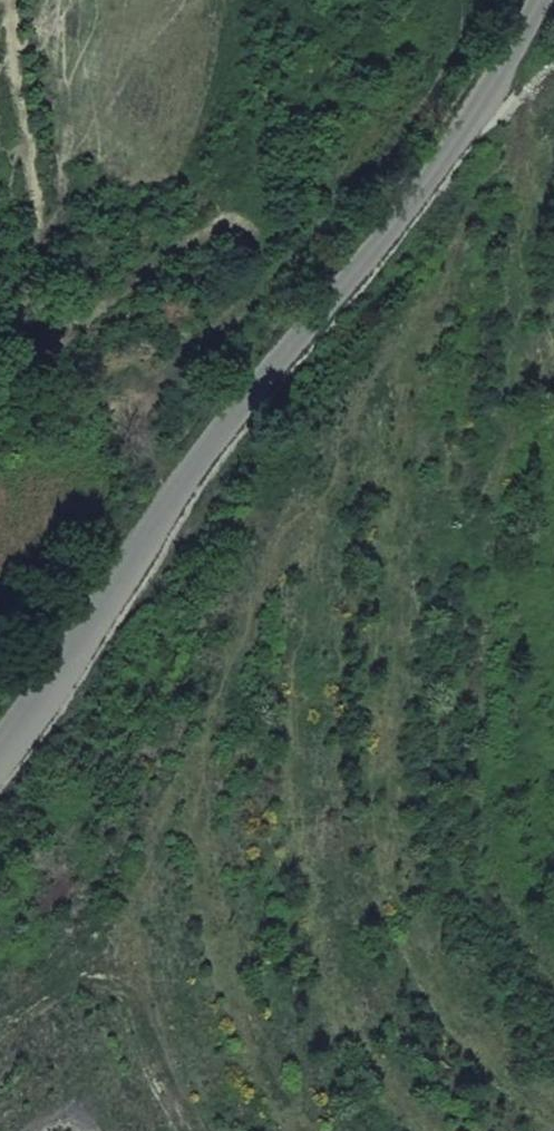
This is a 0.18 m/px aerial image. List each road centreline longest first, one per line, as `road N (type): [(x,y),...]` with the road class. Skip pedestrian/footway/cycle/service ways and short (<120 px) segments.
road 1 (track): [(553,195),(538,248),(528,650),(356,929),(329,1028),(395,1130)]
road 2 (track): [(0,741),(123,591),(461,129),(542,0)]

